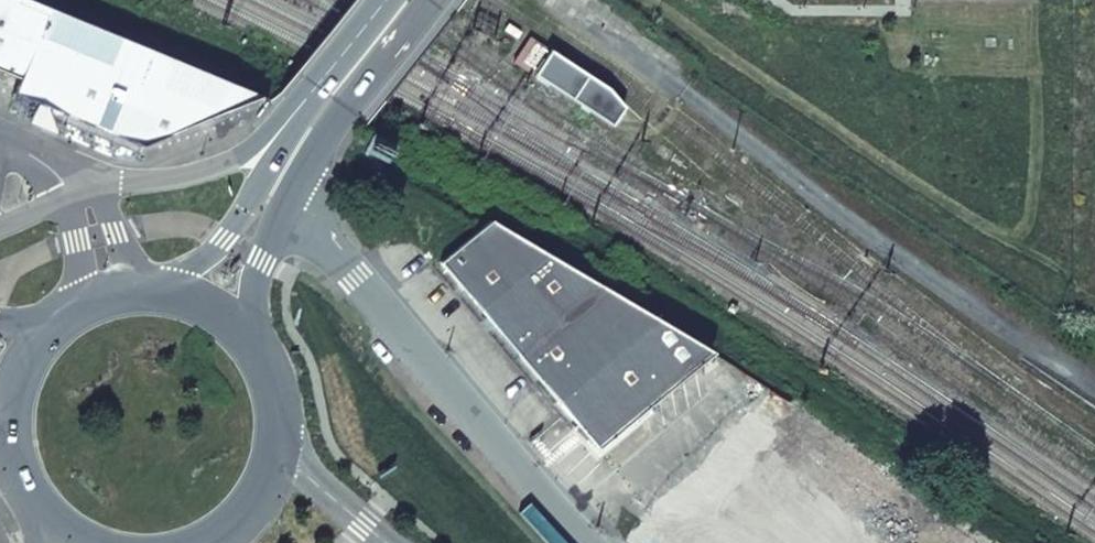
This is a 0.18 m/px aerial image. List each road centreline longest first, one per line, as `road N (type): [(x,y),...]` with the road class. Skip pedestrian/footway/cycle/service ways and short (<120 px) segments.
road 1 (residential): [(277,188),(585,542)]
road 2 (secondary): [(299,133),(230,166),(84,191)]
road 3 (secondary): [(299,133),(225,242),(172,289)]
road 4 (secondary): [(402,0),(299,133)]
road 5 (secondary): [(250,335),(277,188)]
road 6 (primary): [(386,542),(282,449)]
road 7 (secondary): [(282,449),(272,370),(250,335)]

